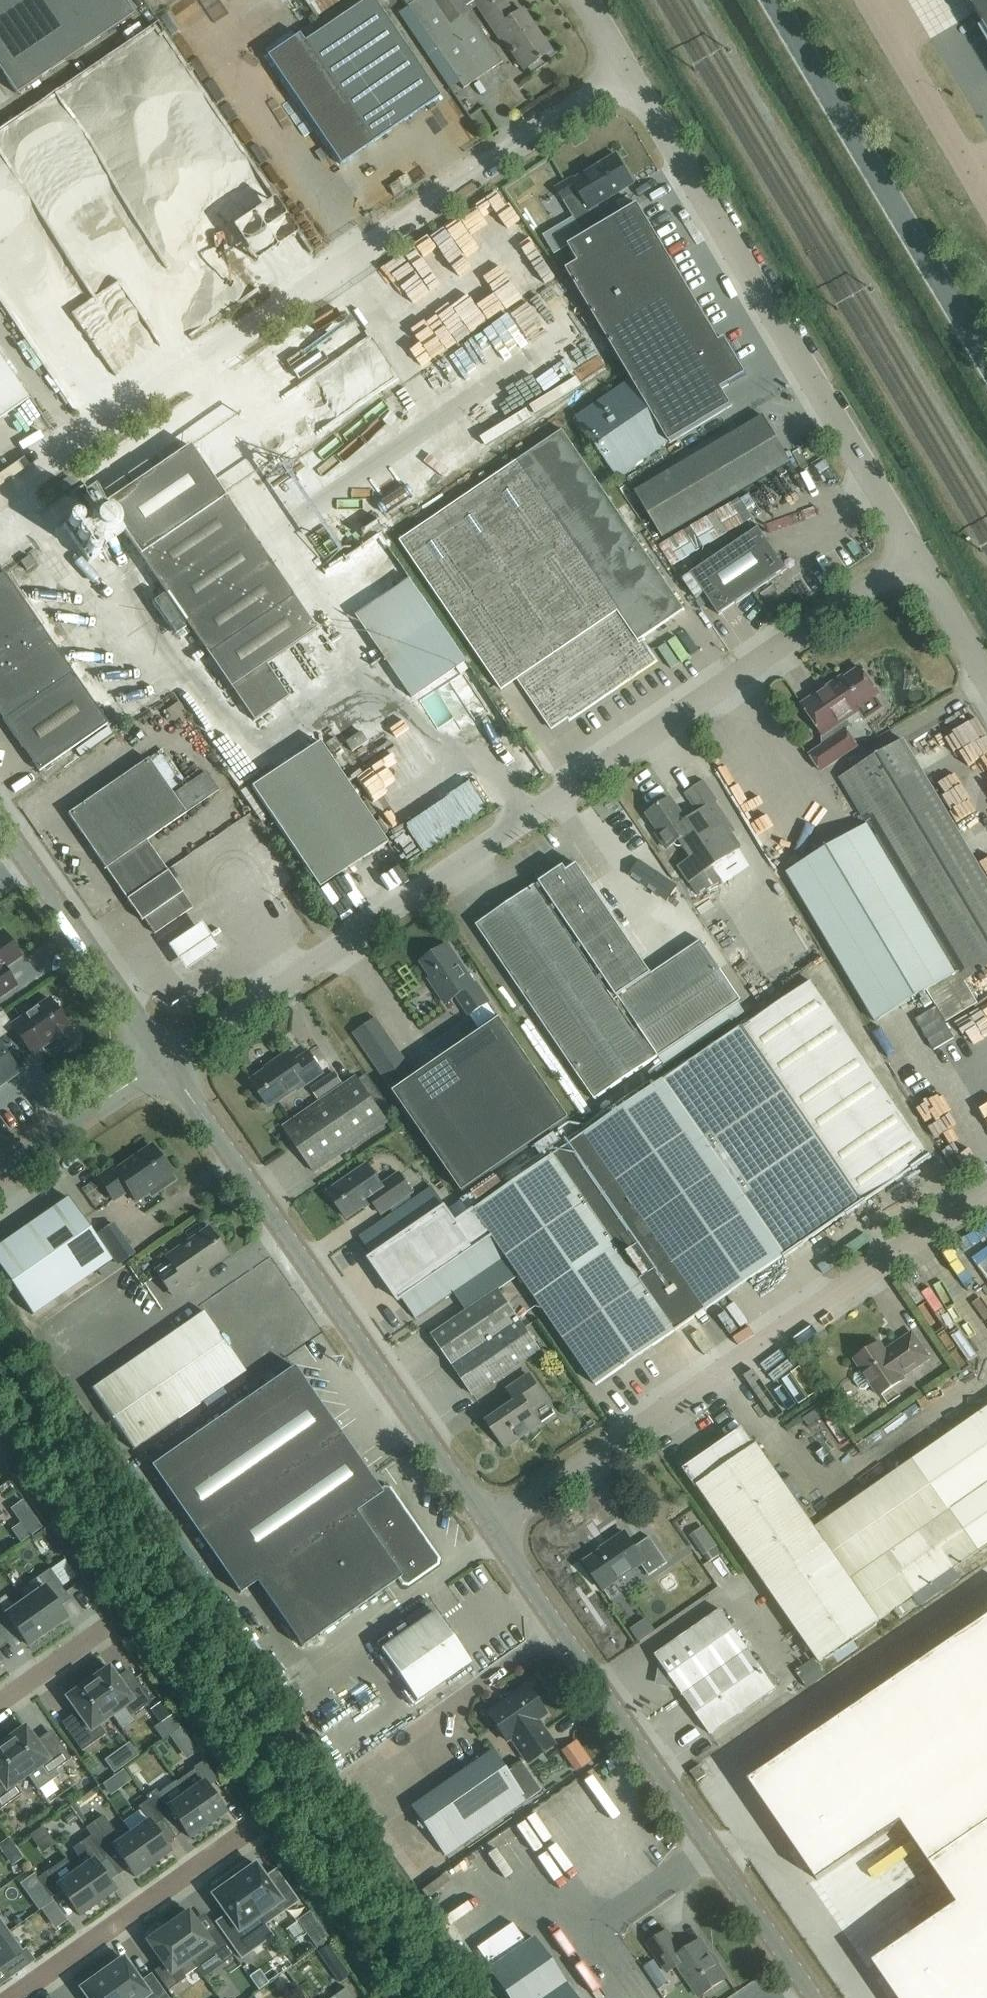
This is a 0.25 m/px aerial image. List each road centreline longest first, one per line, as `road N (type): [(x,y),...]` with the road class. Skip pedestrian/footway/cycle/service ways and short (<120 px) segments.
road 1 (unclassified): [(163,1061),(918,558)]
road 2 (unclassified): [(0,497),(629,71)]
road 3 (unclassified): [(495,1533),(986,1205)]
road 4 (tertiary): [(495,1533),(163,1061)]
road 5 (unclassified): [(918,558),(629,71)]
road 6 (tertiary): [(818,1997),(495,1533)]
road 7 (tertiary): [(986,364),(771,0)]
road 8 (residential): [(20,1997),(261,1824)]
road 9 (tertiary): [(163,1061),(0,824)]
road 10 (unclassified): [(868,0),(986,201)]
road 11 (tertiary): [(0,1173),(163,1061)]
road 12 (residential): [(0,1704),(118,1619)]
road 13 (unclassified): [(986,676),(918,558)]

